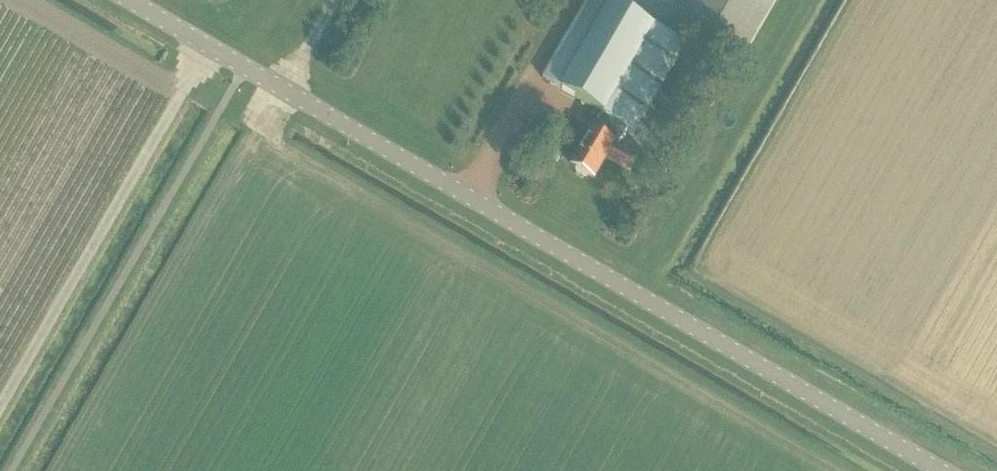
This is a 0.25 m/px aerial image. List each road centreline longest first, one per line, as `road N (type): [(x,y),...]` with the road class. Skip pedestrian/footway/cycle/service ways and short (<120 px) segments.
road 1 (unclassified): [(937,470),(129,0)]
road 2 (track): [(0,413),(207,46)]

